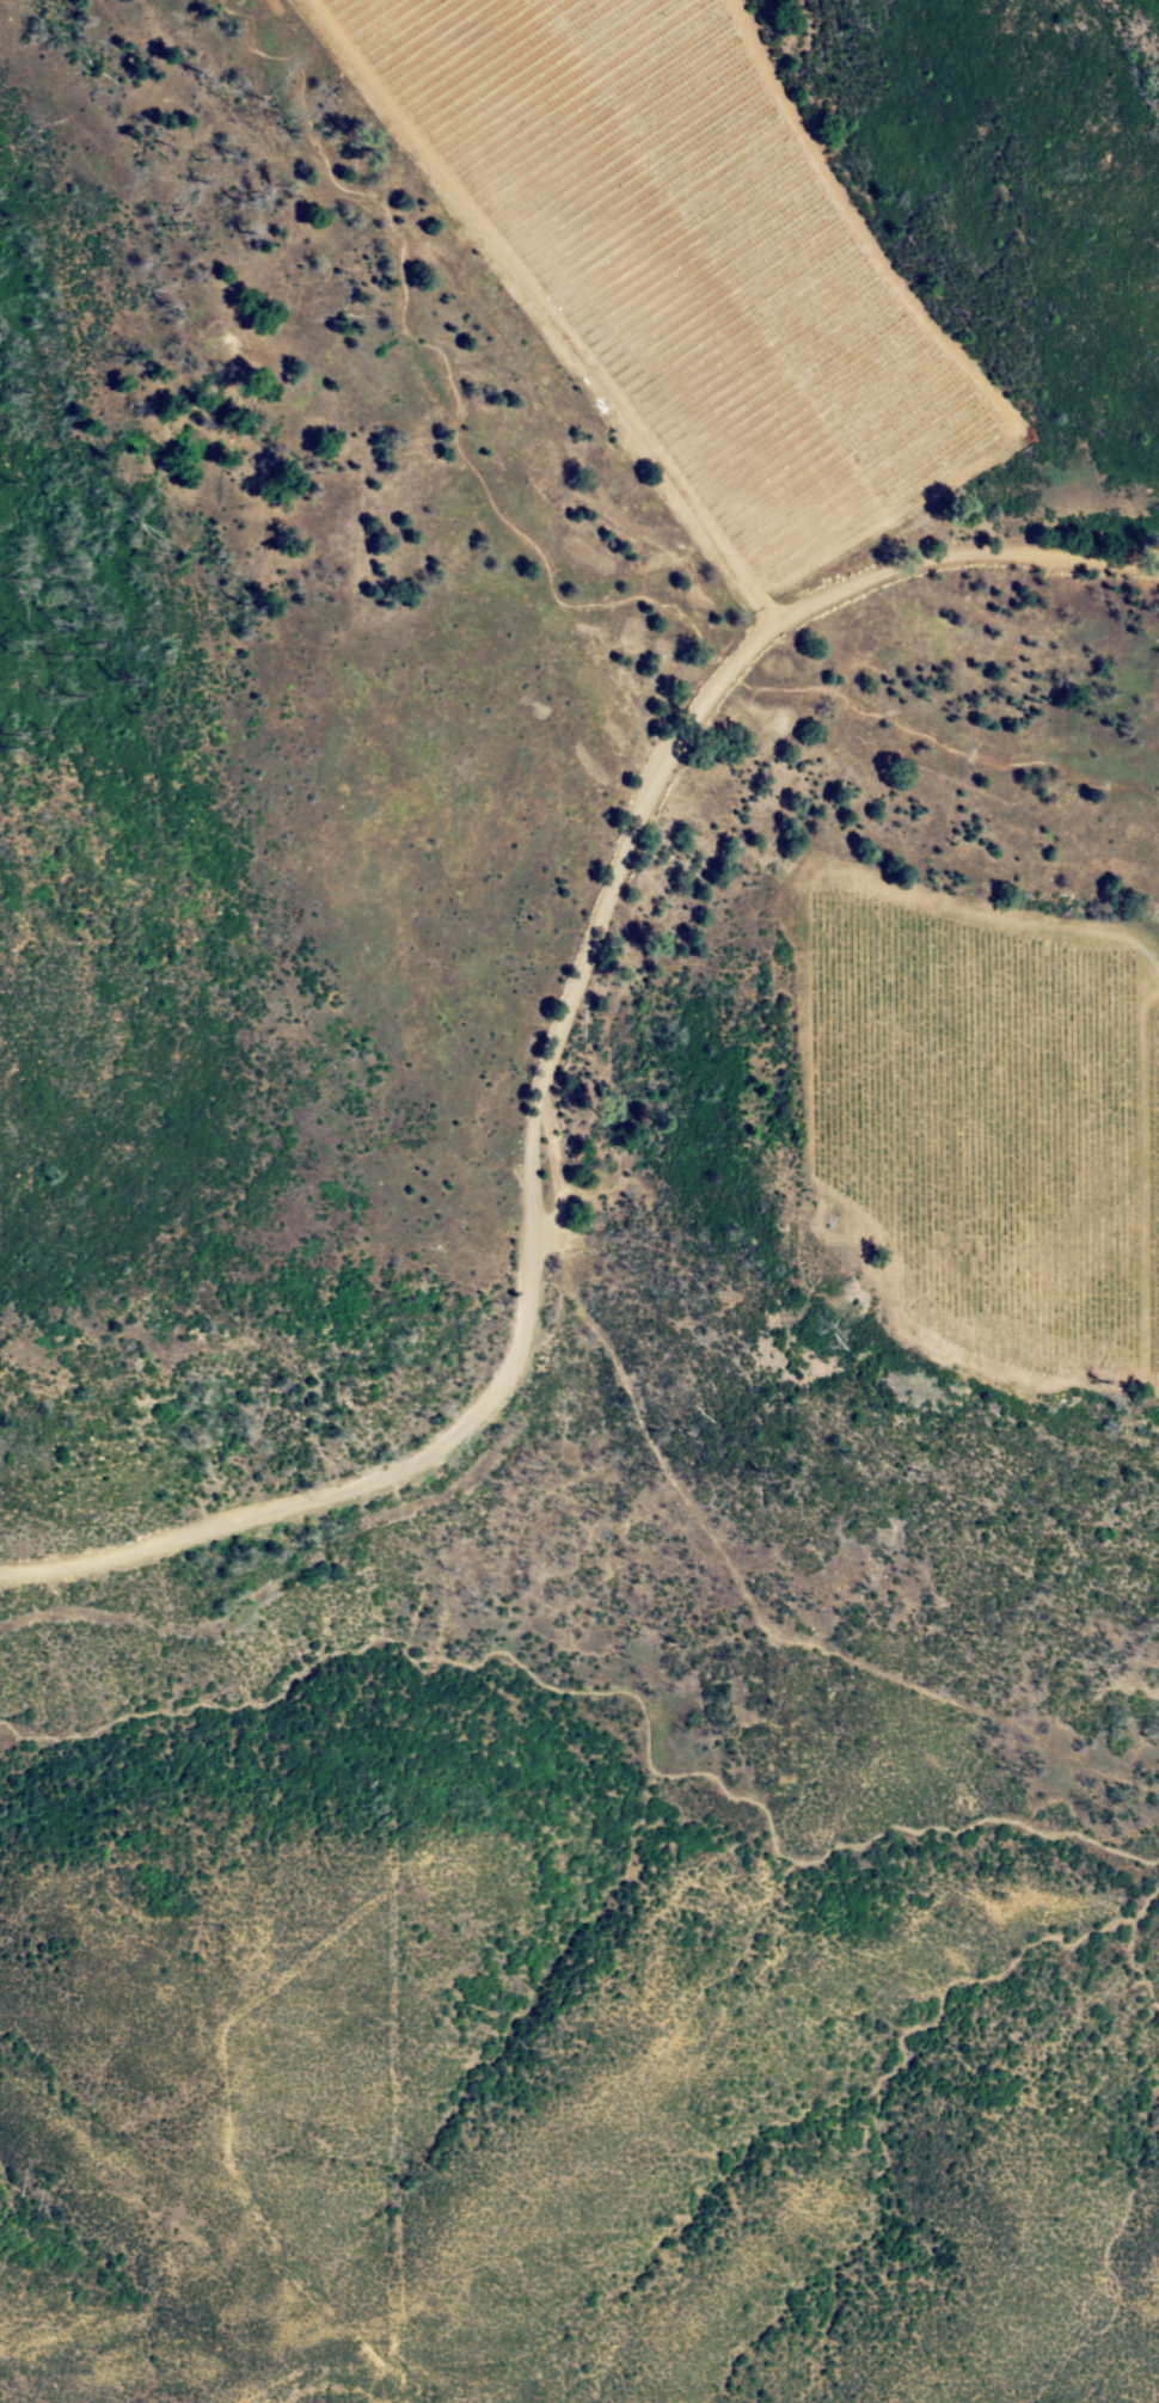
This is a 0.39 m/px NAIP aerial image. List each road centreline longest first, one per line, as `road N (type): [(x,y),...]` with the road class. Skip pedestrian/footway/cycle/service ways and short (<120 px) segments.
road 1 (residential): [(0,1576),(98,1561),(350,1490),(427,1457),(482,1411),(523,1328),(532,1145),(557,1042),(657,785),(750,650),(839,590),(933,558),(1069,552),(1158,562)]
road 2 (track): [(161,0),(215,97),(256,137),(391,184),(430,213),(513,307),(595,476),(630,515),(693,542),(740,583),(775,631)]

